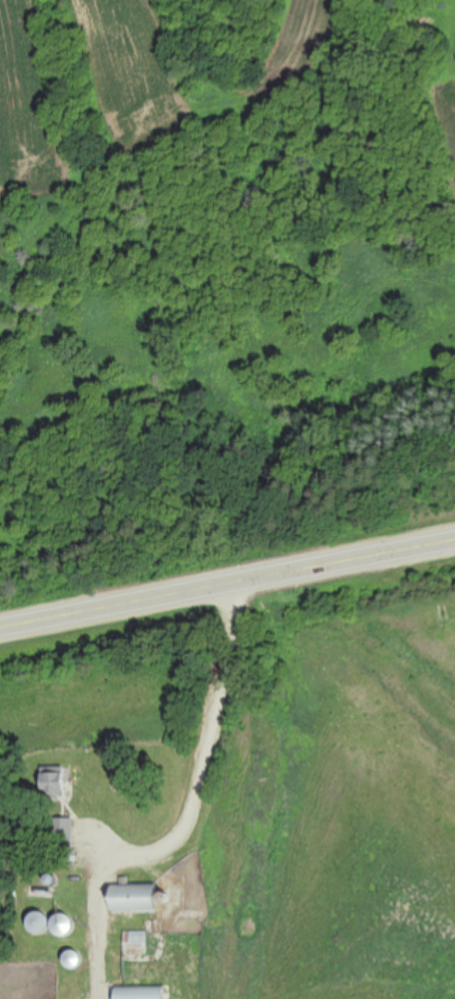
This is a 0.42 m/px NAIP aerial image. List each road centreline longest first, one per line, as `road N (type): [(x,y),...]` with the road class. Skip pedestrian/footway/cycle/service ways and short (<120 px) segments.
road 1 (trunk): [(0,629),(454,542)]

